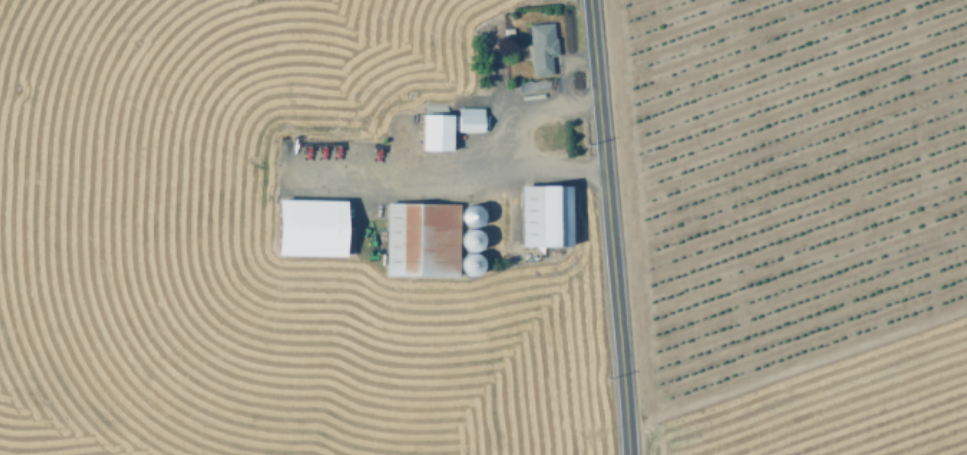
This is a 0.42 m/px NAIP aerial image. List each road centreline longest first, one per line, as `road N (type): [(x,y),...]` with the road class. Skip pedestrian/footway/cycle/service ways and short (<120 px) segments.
road 1 (secondary): [(630,454),(590,0)]

